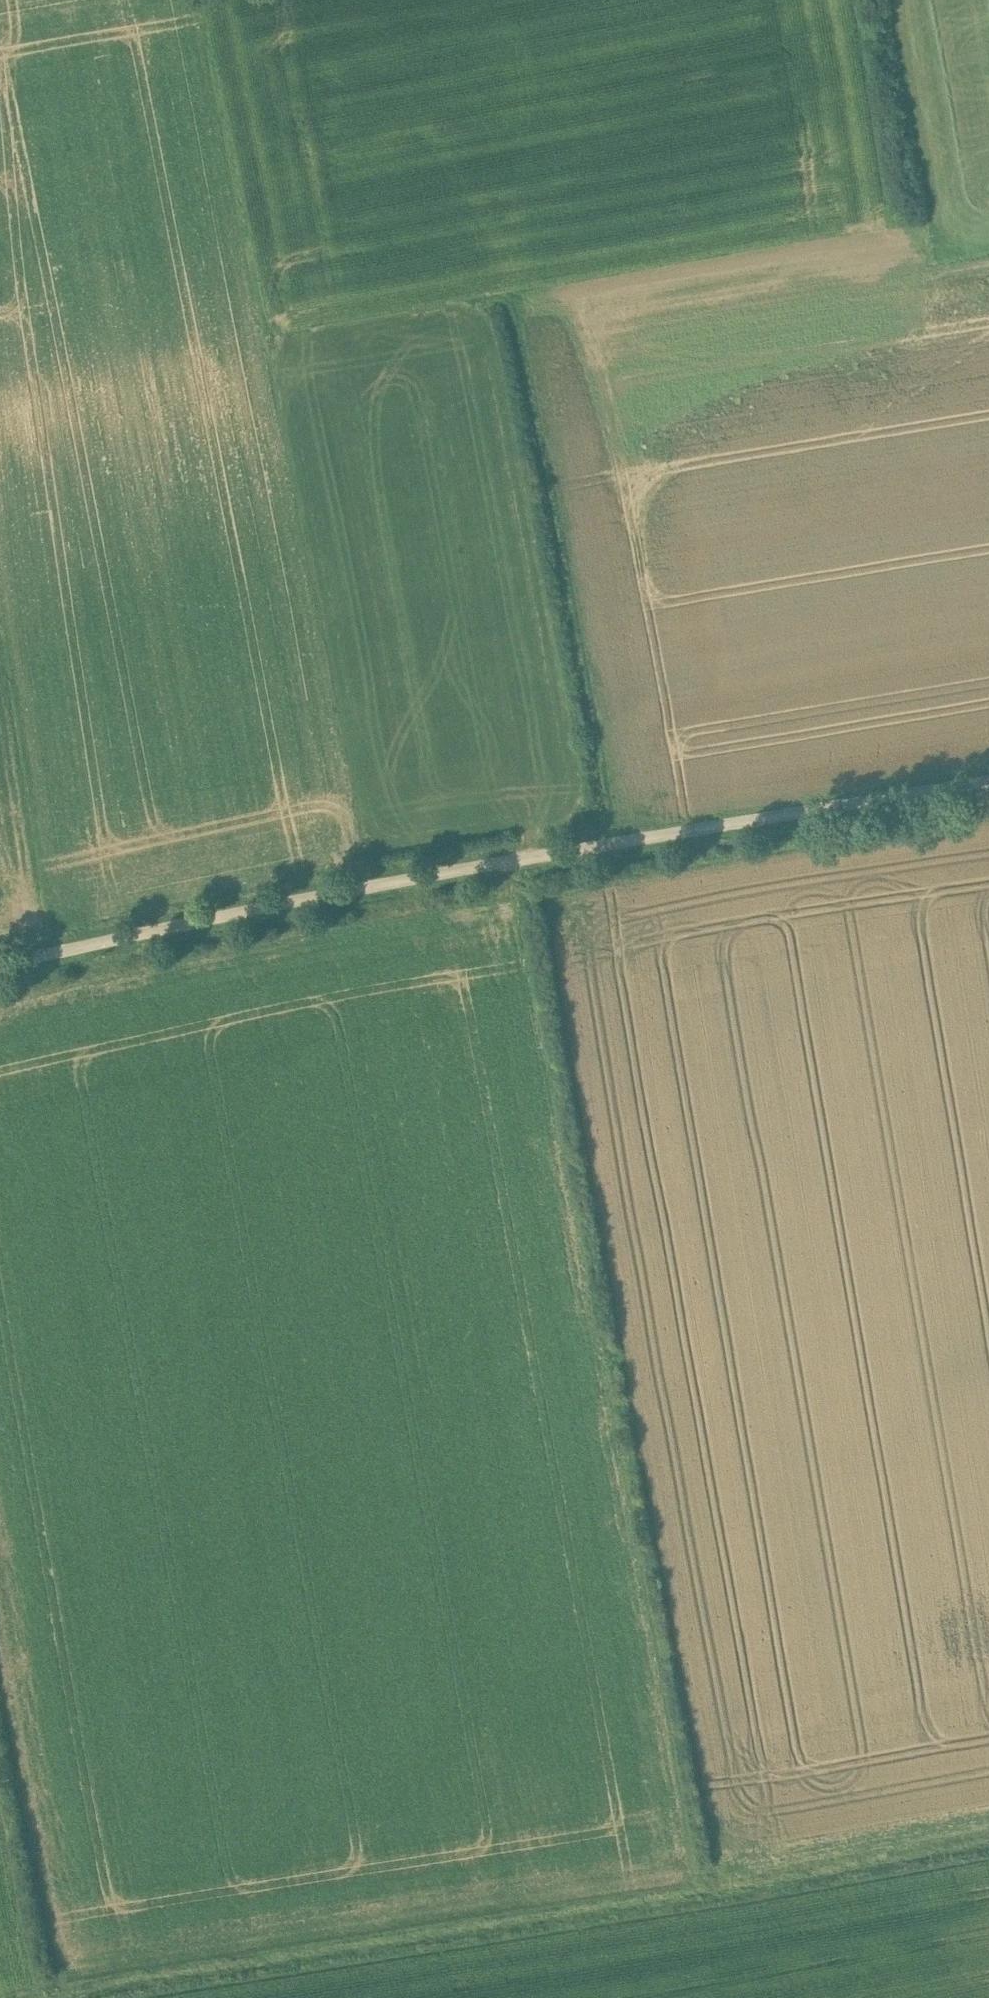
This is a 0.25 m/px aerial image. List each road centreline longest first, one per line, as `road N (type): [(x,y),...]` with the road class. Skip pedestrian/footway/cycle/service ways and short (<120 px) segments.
road 1 (unclassified): [(0,961),(358,885),(988,778)]

